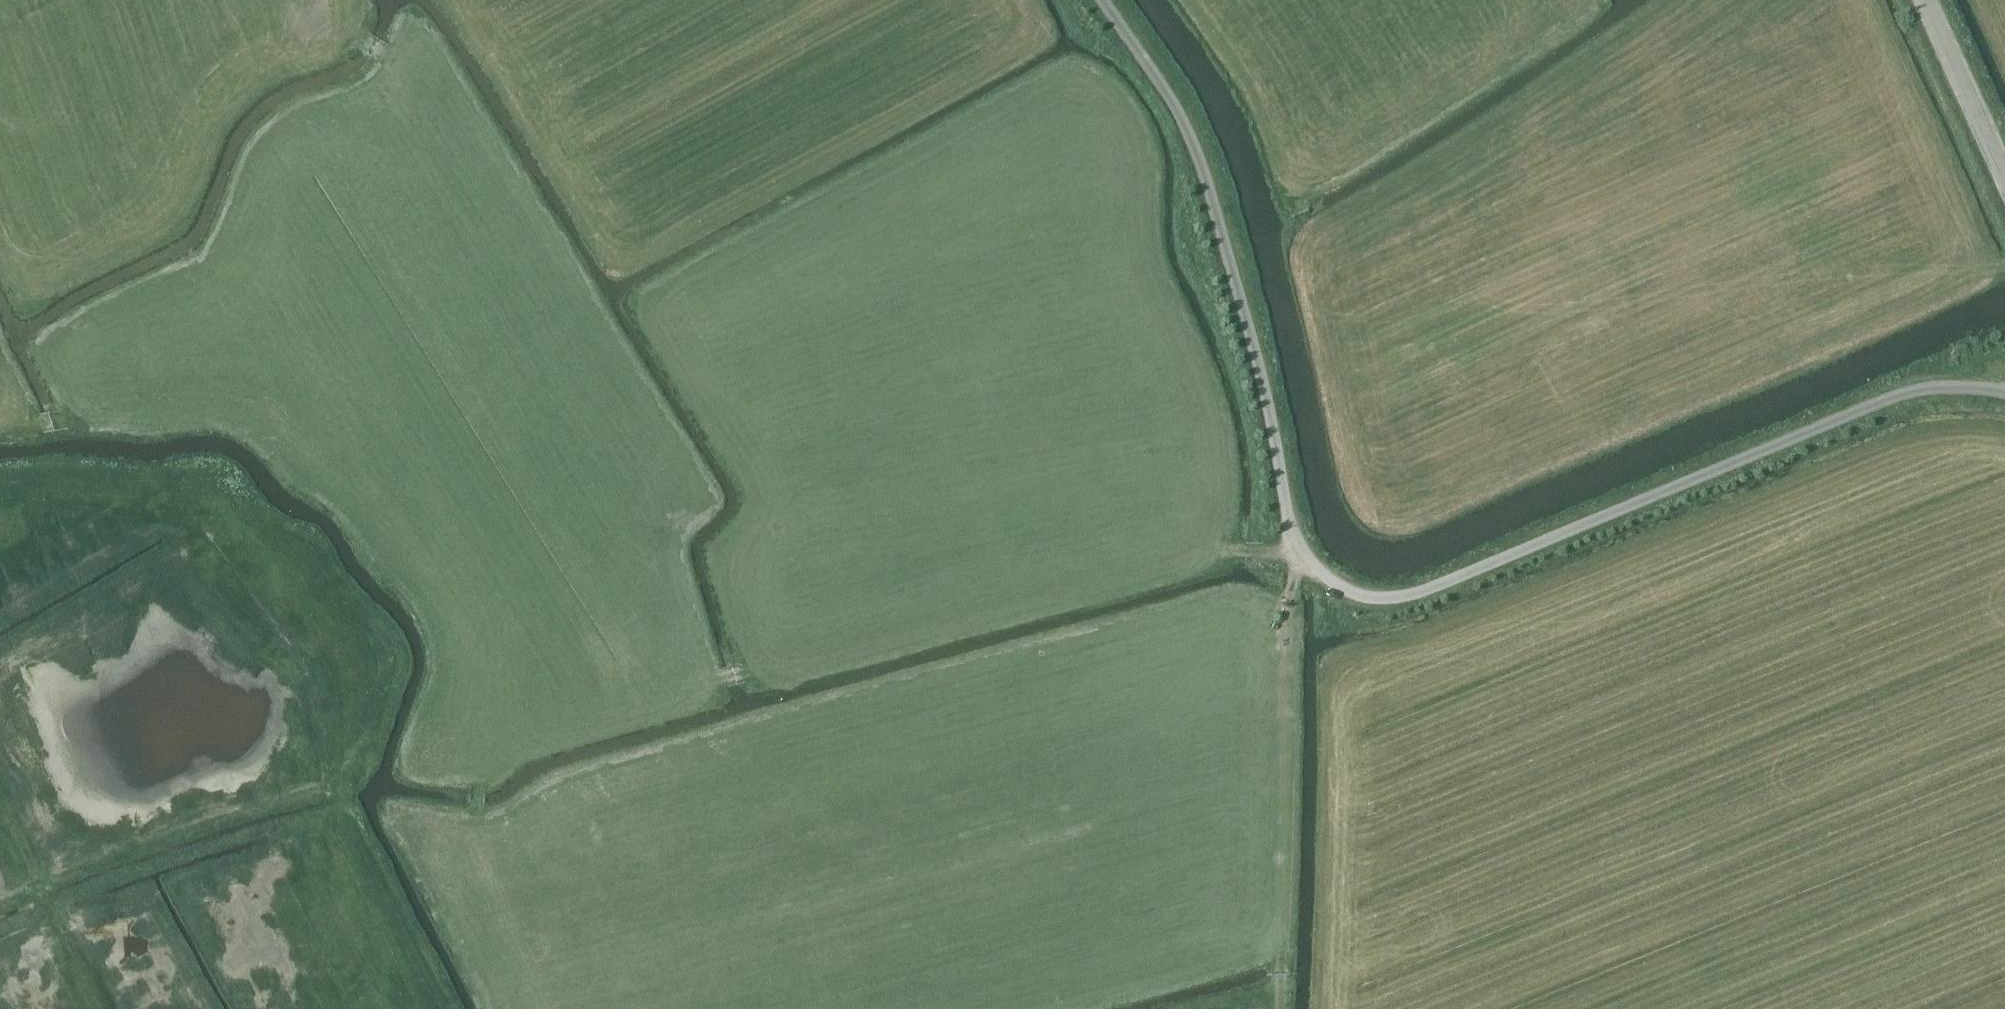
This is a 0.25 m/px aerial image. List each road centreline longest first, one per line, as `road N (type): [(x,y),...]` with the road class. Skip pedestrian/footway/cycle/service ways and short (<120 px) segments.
road 1 (unclassified): [(2004,391),(1901,393),(1473,571),(1396,598),(1361,597),(1303,554),(1289,525),(1266,399),(1202,173),(1184,125),(1101,0)]
road 2 (tertiary): [(2004,174),(1929,0)]

